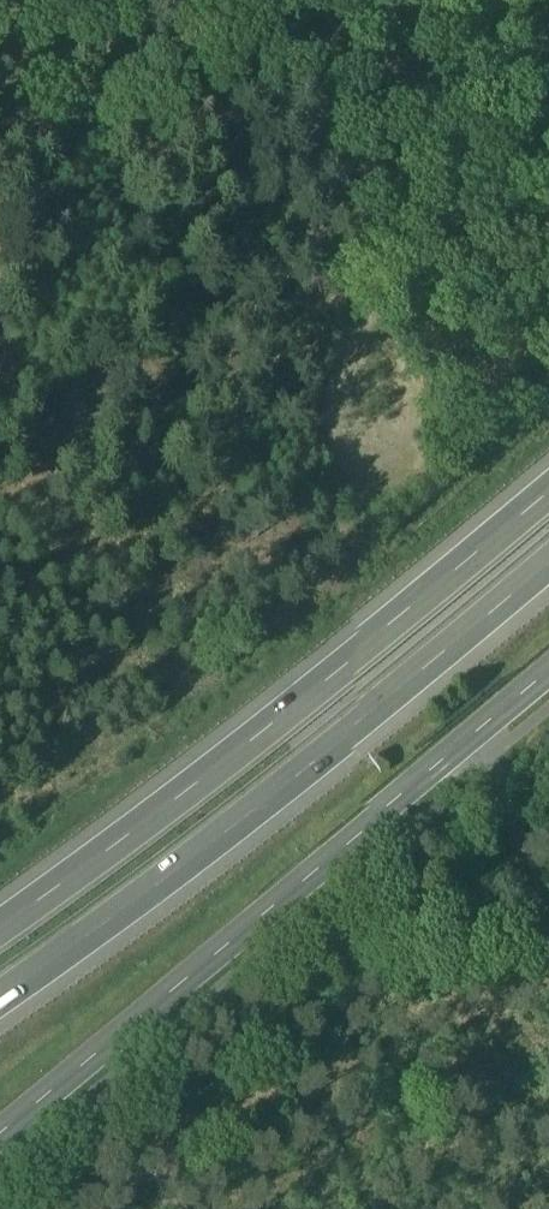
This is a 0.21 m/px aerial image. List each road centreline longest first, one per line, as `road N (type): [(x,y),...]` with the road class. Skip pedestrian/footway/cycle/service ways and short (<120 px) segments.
road 1 (tertiary): [(0,1136),(548,685)]
road 2 (motorway): [(548,507),(319,694),(0,932)]
road 3 (motorway): [(0,1002),(135,909),(548,578)]
road 4 (track): [(328,0),(425,453)]
road 5 (track): [(473,749),(488,771),(548,945)]

